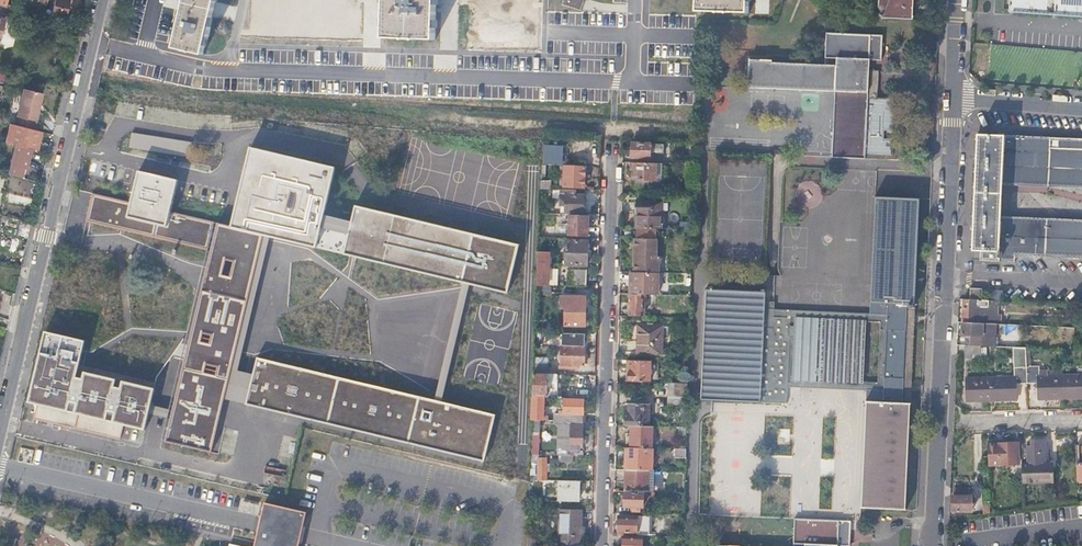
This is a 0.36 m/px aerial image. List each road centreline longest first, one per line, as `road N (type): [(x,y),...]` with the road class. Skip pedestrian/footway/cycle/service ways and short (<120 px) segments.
road 1 (residential): [(93,43),(227,71),(633,82),(635,0)]
road 2 (residential): [(933,545),(952,97)]
road 3 (residential): [(603,545),(613,139)]
road 4 (residential): [(0,429),(93,43)]
road 5 (residential): [(952,97),(1081,106)]

